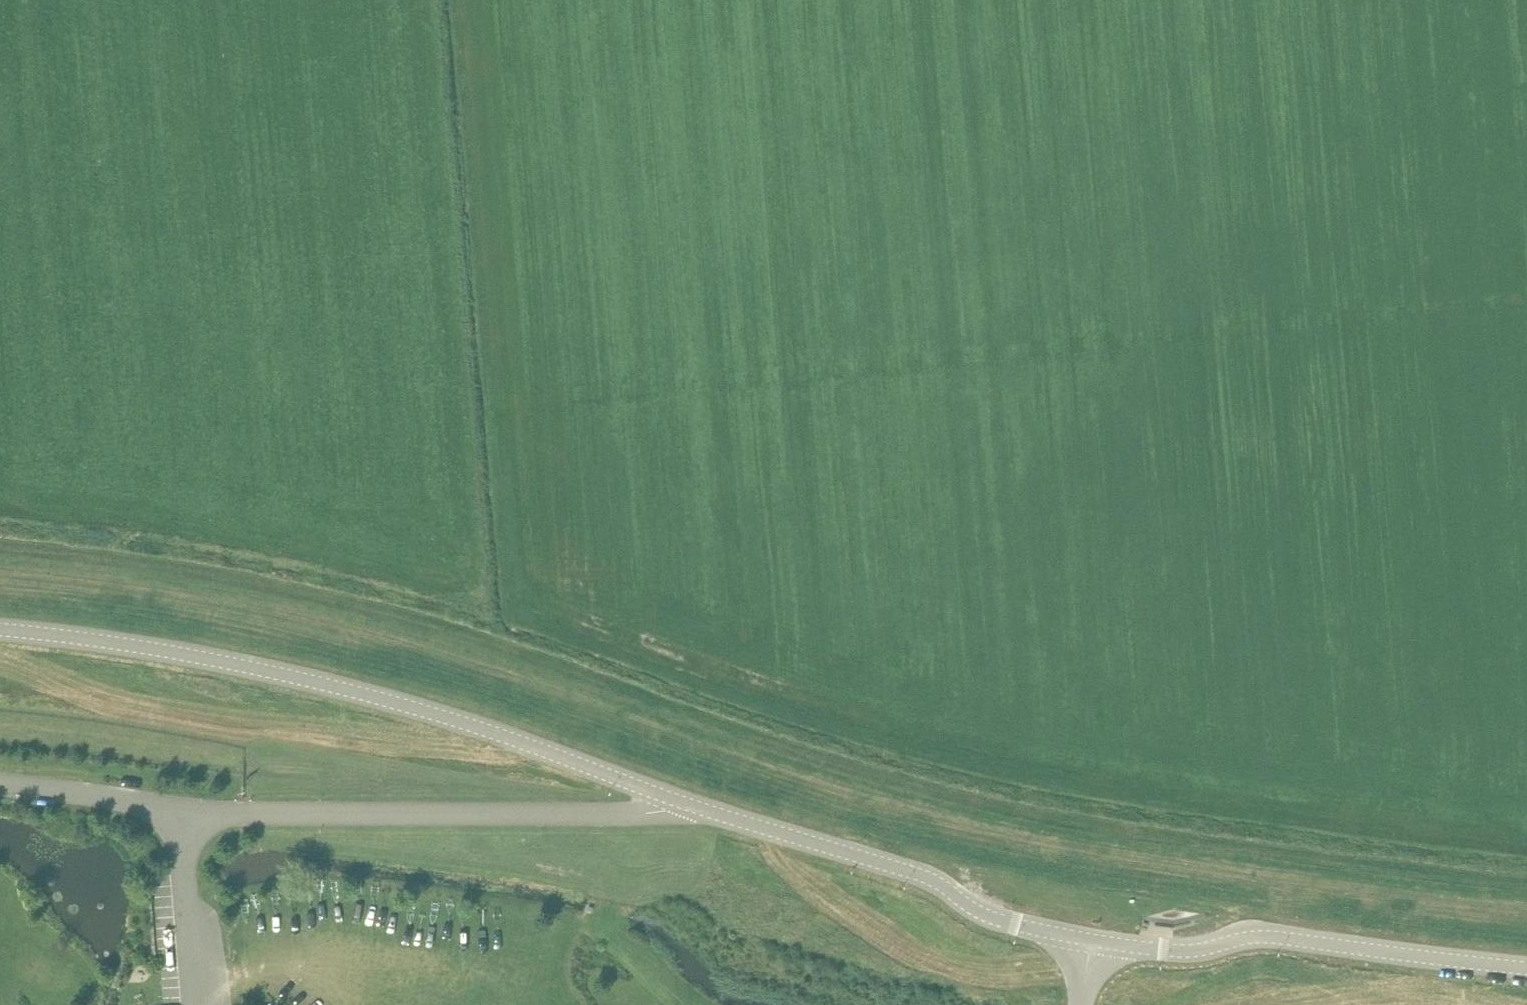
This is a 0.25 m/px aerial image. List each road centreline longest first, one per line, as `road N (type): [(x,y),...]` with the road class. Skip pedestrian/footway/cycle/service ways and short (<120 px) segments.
road 1 (unclassified): [(1089,940),(1019,926),(929,877),(670,798),(492,731),(270,670),(0,630)]
road 2 (unclassified): [(1526,967),(1264,937),(1185,951),(1089,940)]

